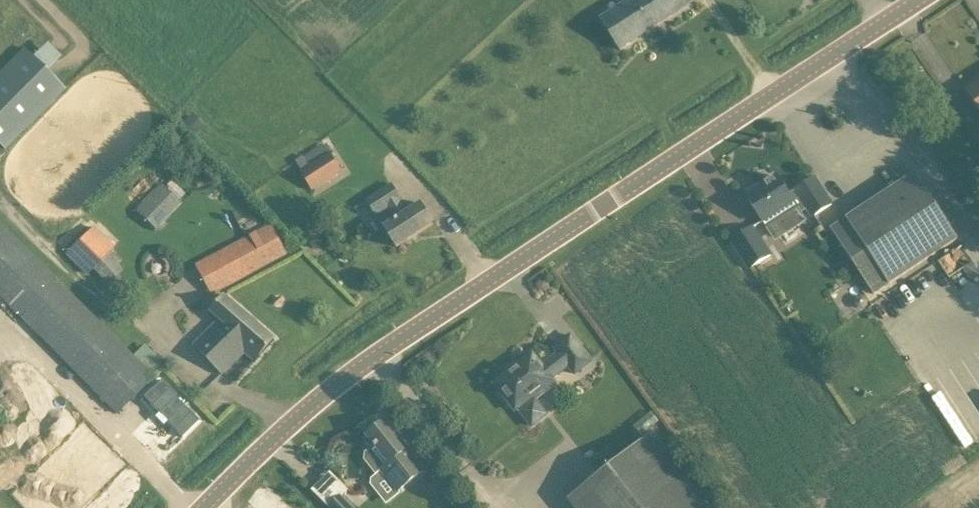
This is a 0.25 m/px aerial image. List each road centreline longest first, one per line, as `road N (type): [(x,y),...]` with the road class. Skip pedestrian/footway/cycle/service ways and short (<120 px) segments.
road 1 (unclassified): [(205,507),(344,380),(921,0)]

